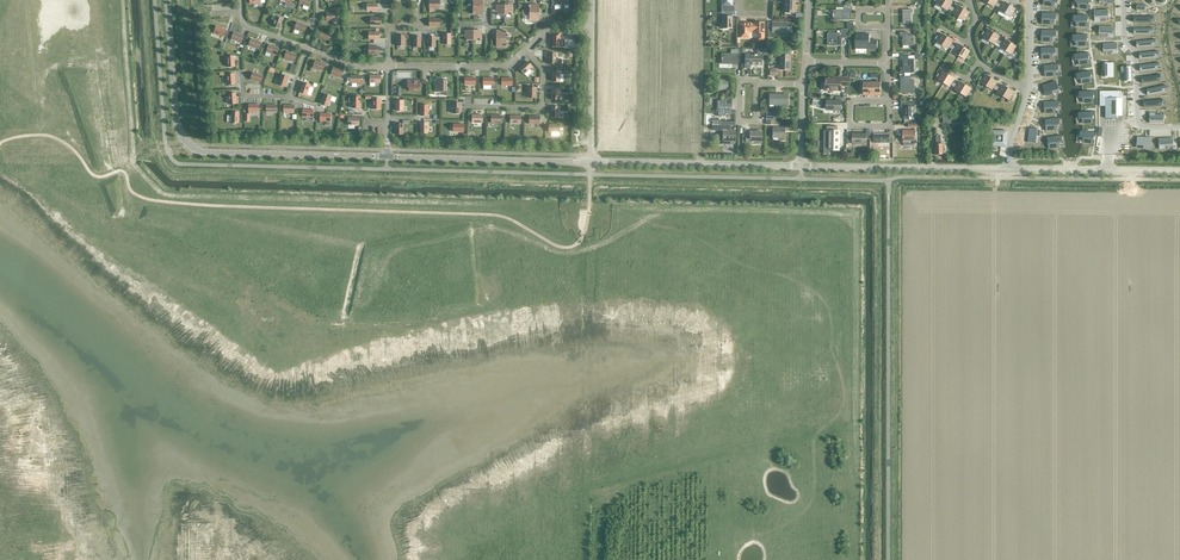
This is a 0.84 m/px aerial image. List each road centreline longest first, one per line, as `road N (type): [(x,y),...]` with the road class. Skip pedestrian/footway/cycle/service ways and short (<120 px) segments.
road 1 (unclassified): [(801,166),(1179,172)]
road 2 (unclassified): [(168,0),(176,120),(190,146),(388,156)]
road 3 (unclassified): [(591,162),(801,166)]
road 4 (unclassified): [(388,156),(591,162)]
road 5 (residential): [(527,48),(509,66),(390,66)]
road 6 (residential): [(527,48),(545,70),(542,109),(467,108)]
road 7 (unclassified): [(591,162),(592,25)]

